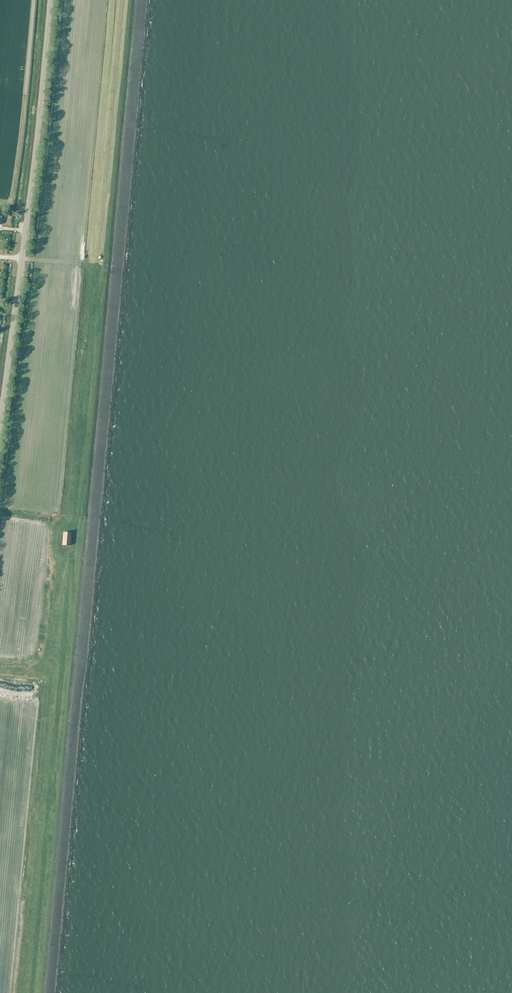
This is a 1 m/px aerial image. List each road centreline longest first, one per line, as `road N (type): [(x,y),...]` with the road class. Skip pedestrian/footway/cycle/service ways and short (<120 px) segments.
road 1 (tertiary): [(0,421),(50,0)]
road 2 (track): [(68,556),(43,656),(28,673),(0,672)]

